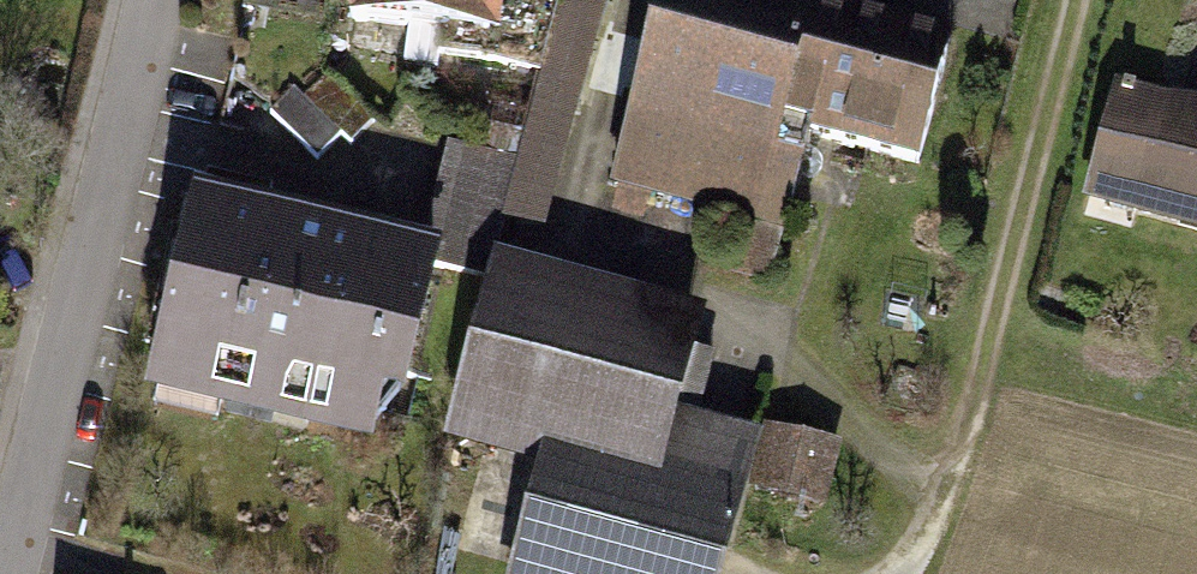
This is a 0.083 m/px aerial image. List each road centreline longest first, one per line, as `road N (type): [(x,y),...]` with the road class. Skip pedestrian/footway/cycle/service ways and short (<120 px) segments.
road 1 (track): [(901,573),(929,526),(970,414),(1075,0)]
road 2 (residential): [(138,0),(0,546)]
road 3 (track): [(571,234),(701,291),(792,359),(896,461),(943,487)]

